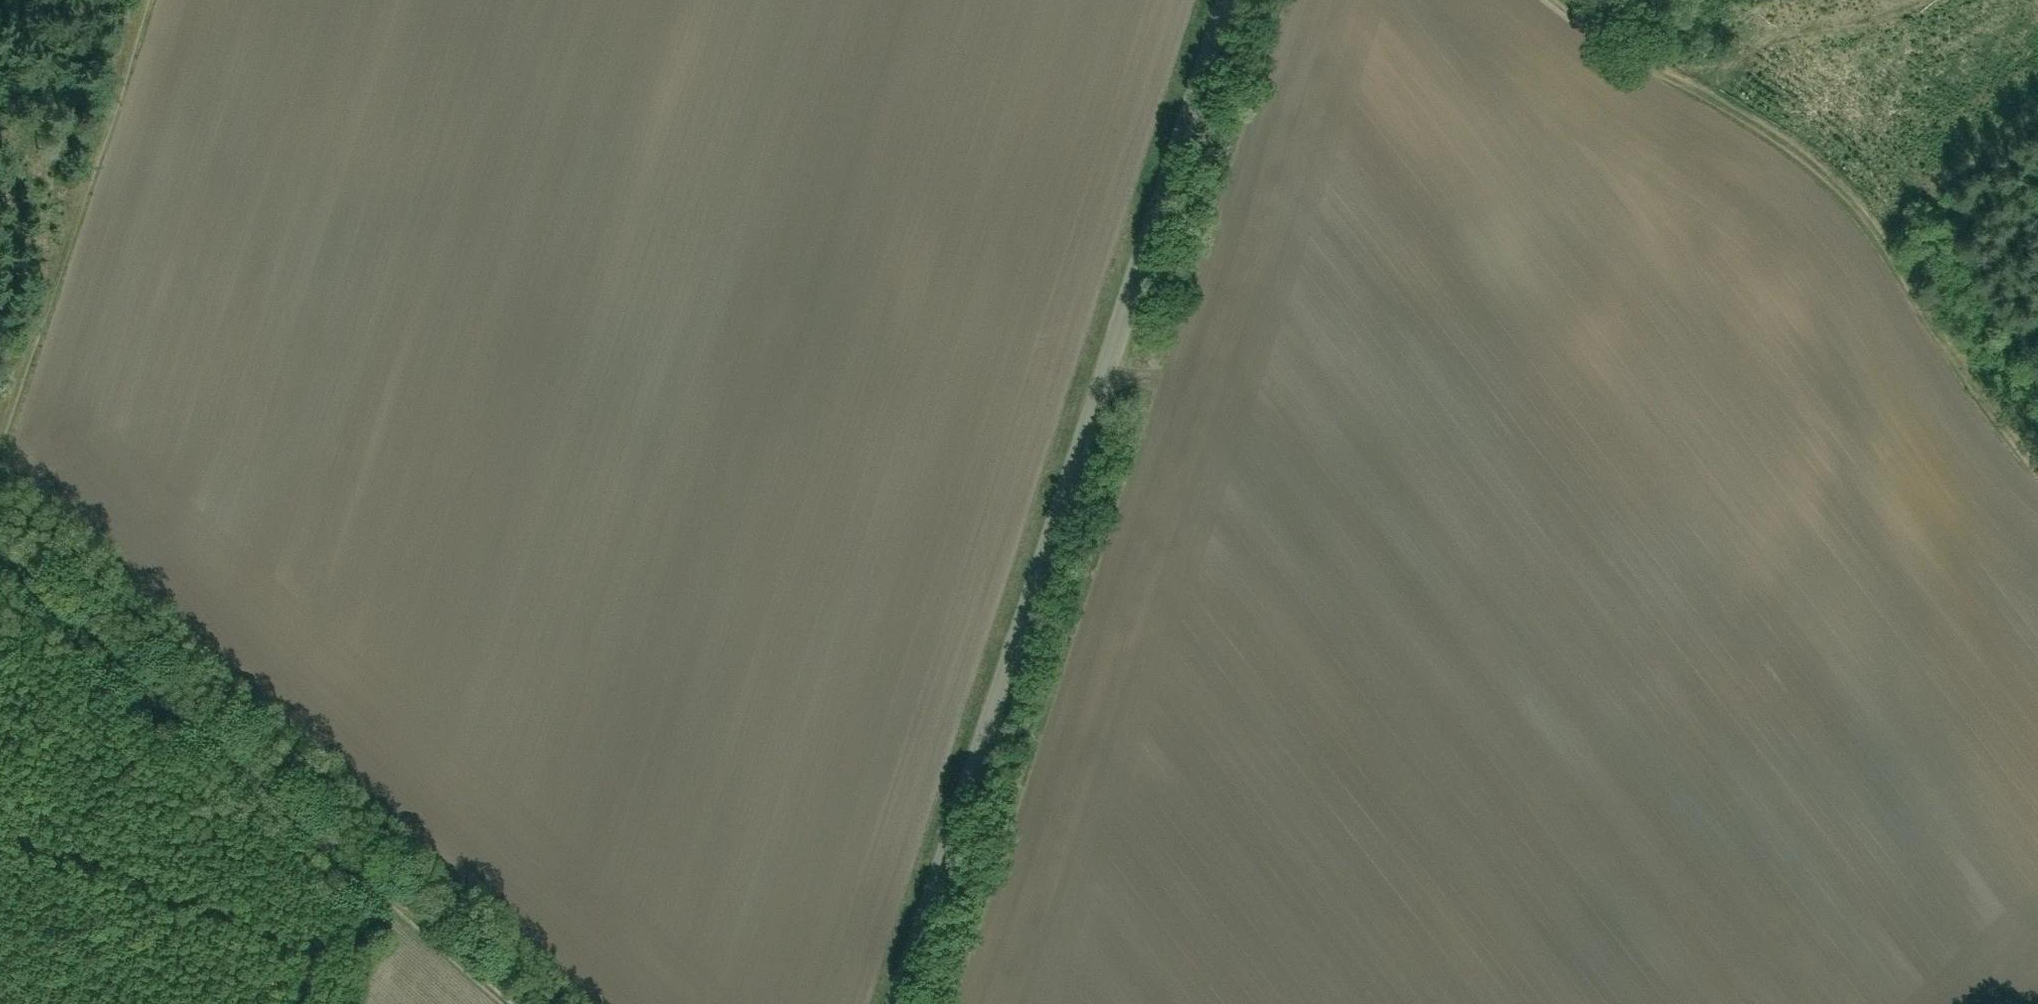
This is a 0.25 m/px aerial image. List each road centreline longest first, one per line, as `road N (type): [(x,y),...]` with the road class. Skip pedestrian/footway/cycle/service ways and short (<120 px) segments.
road 1 (residential): [(1233,0),(898,1003)]
road 2 (track): [(0,530),(511,1003)]
road 3 (track): [(0,429),(139,0)]

